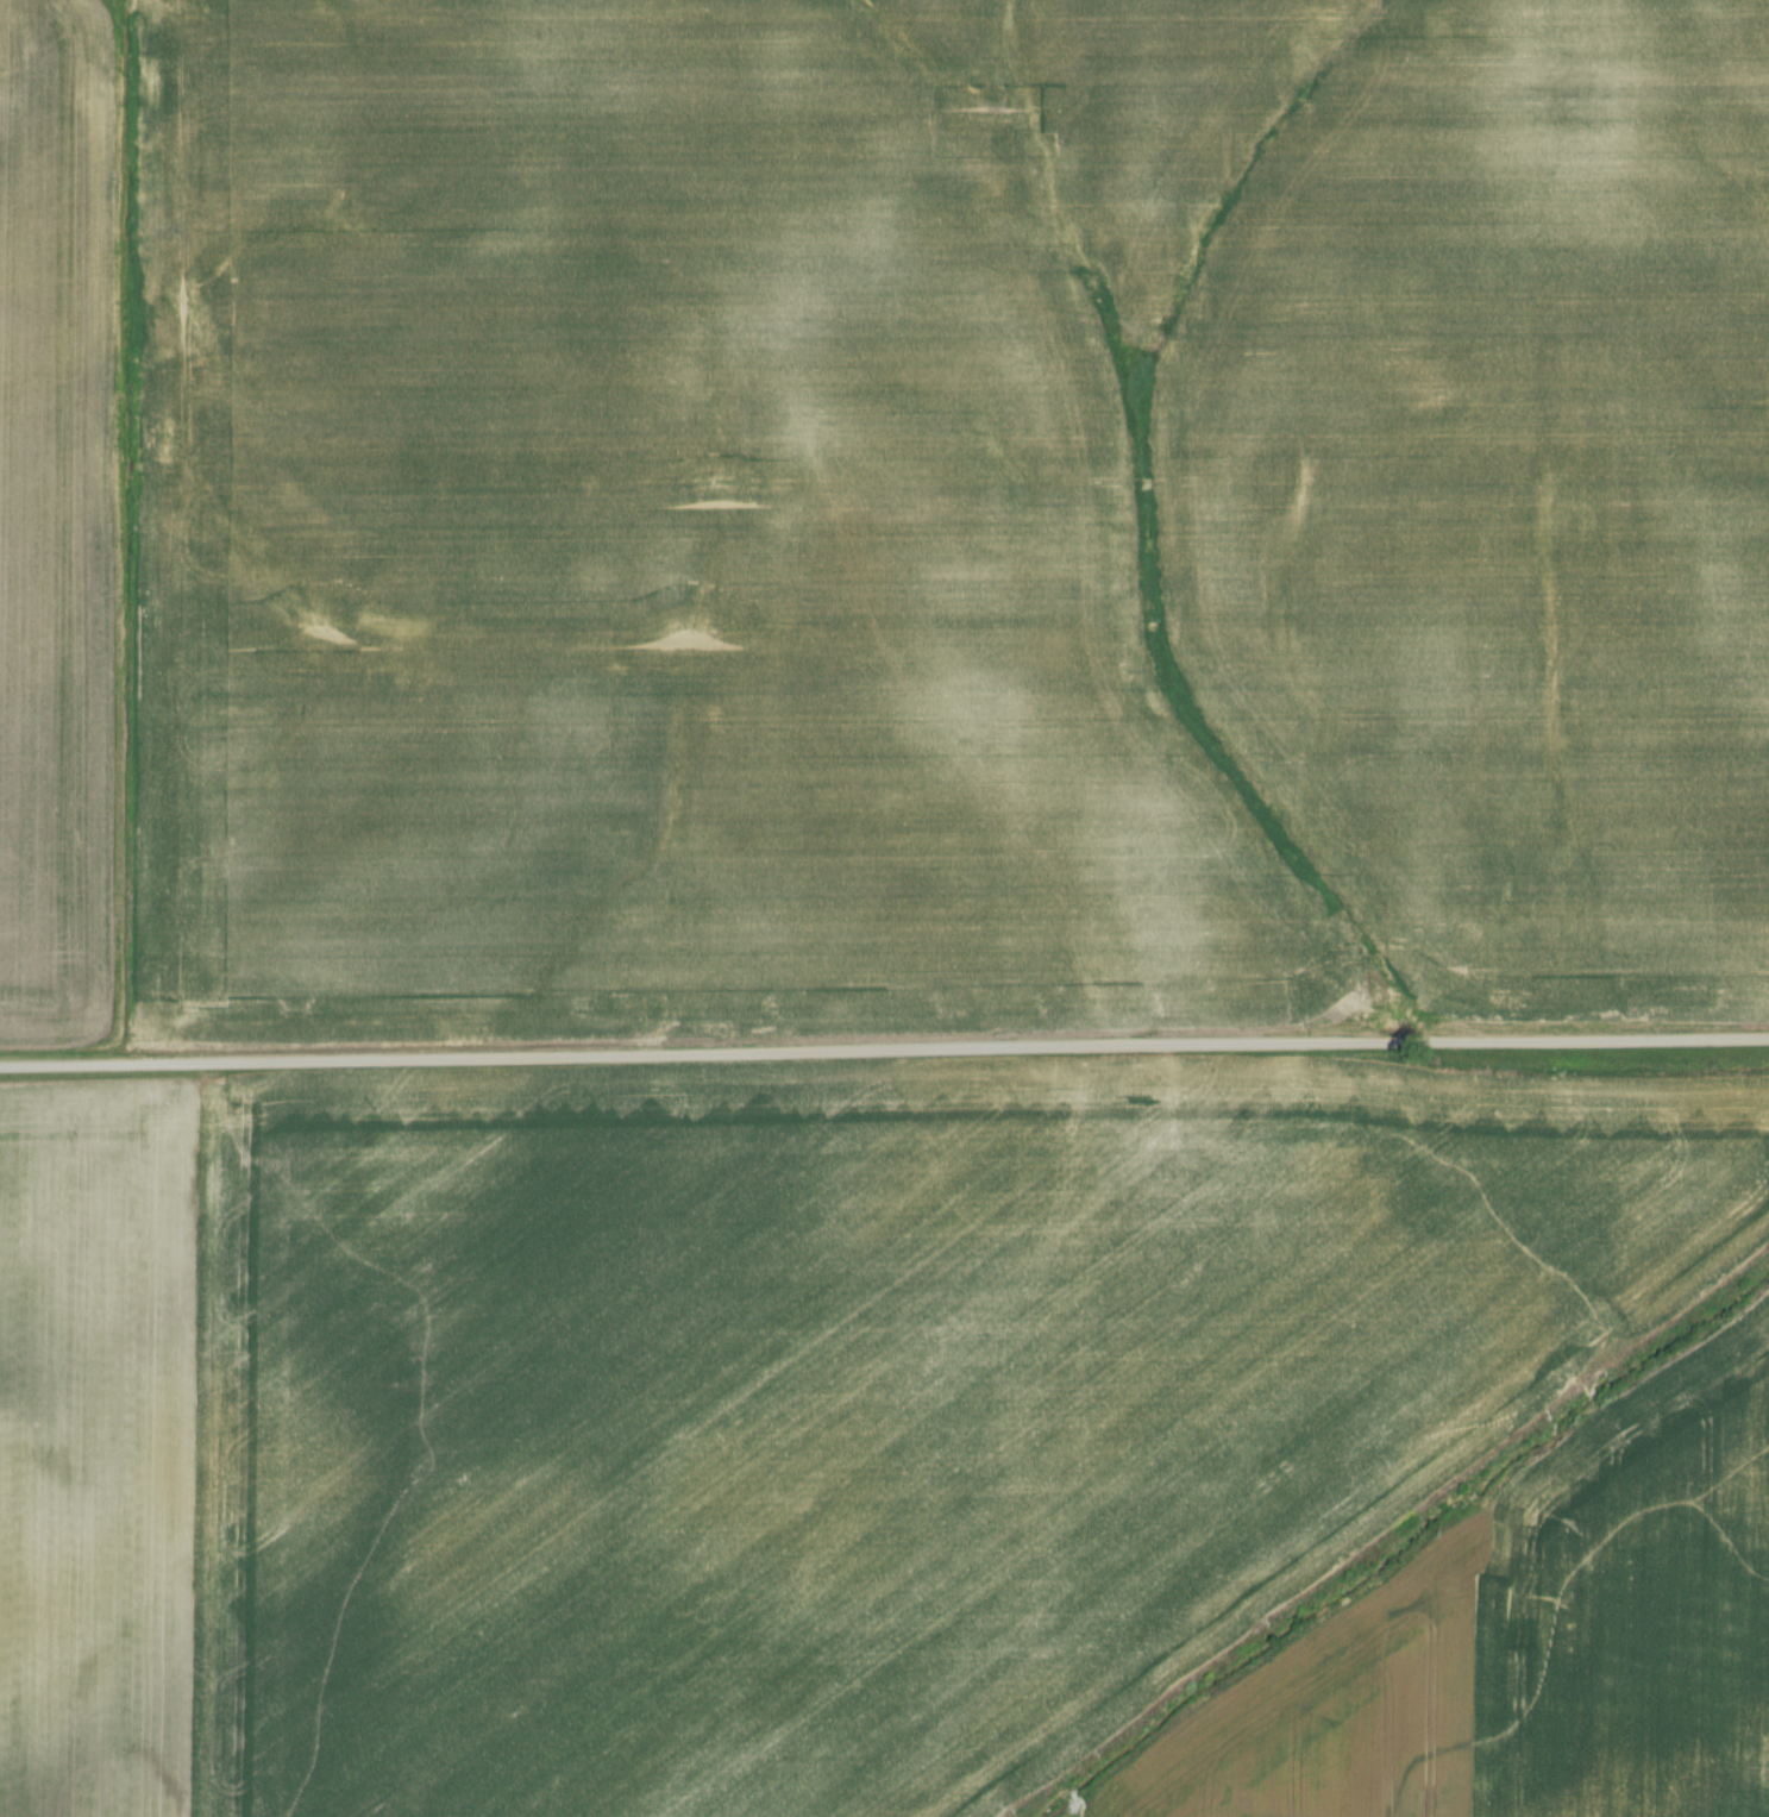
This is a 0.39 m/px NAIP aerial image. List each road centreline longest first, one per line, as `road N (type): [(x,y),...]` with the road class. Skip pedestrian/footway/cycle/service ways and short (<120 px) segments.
road 1 (residential): [(0,1069),(782,1050),(1768,1039)]

